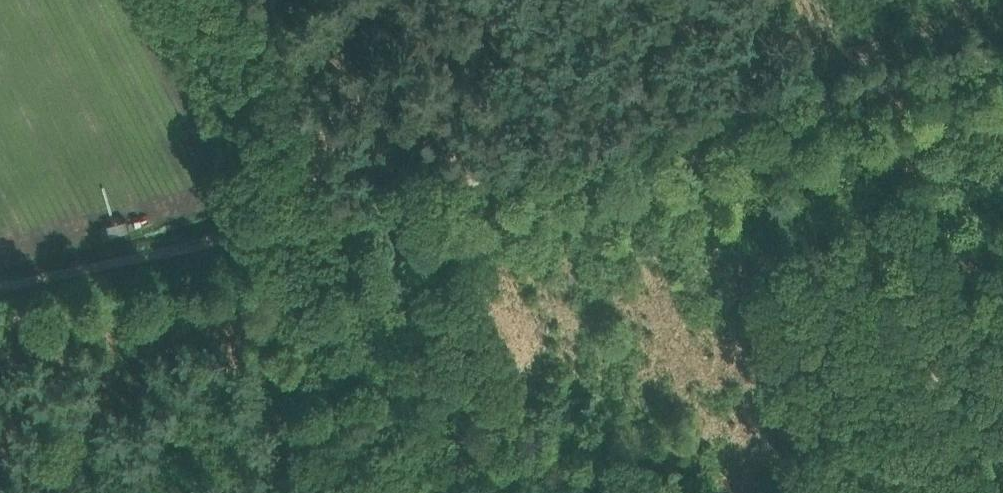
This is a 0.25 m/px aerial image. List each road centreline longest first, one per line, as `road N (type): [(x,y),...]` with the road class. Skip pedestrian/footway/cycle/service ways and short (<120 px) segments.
road 1 (track): [(281,224),(1002,56)]
road 2 (track): [(0,289),(281,224)]

